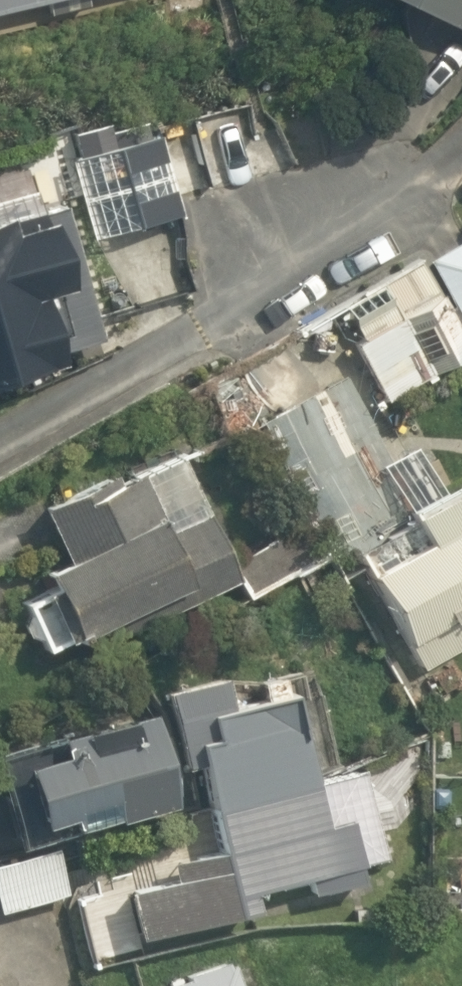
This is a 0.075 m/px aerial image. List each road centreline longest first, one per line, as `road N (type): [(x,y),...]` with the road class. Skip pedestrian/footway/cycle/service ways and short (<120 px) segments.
road 1 (residential): [(461,151),(396,211),(0,431)]

